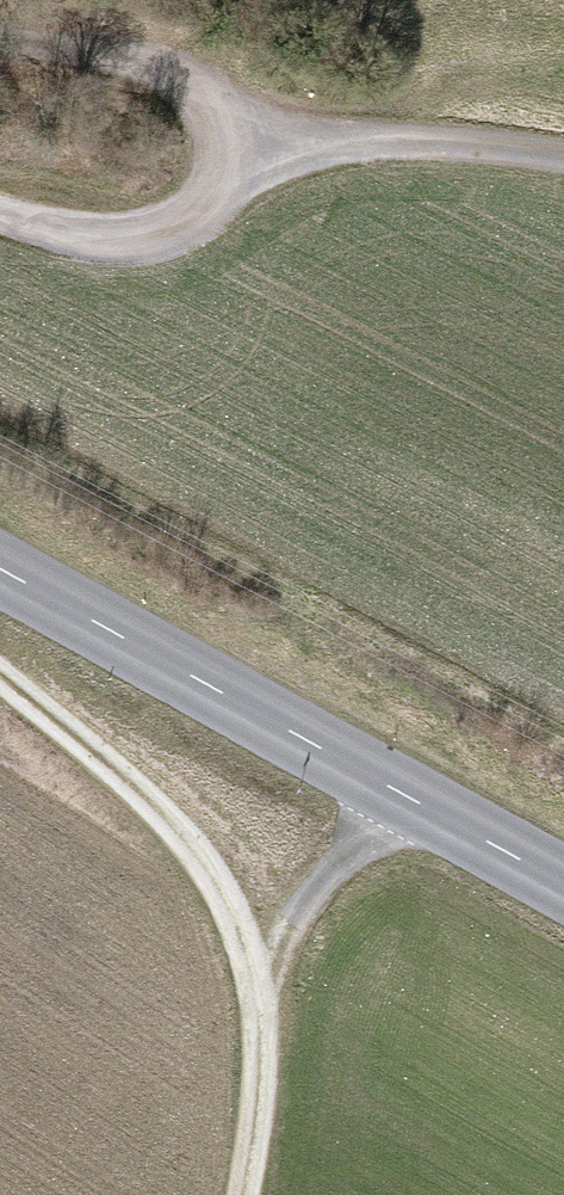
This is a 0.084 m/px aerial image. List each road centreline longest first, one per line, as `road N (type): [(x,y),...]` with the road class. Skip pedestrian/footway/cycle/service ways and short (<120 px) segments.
road 1 (secondary): [(0,566),(563,881)]
road 2 (track): [(0,661),(198,836),(265,976),(235,1194)]
road 3 (track): [(0,46),(114,63),(182,84),(232,129),(563,158)]
road 4 (track): [(232,129),(175,228),(116,241),(0,217)]
road 5 (track): [(265,976),(296,910),(345,857),(428,805)]

